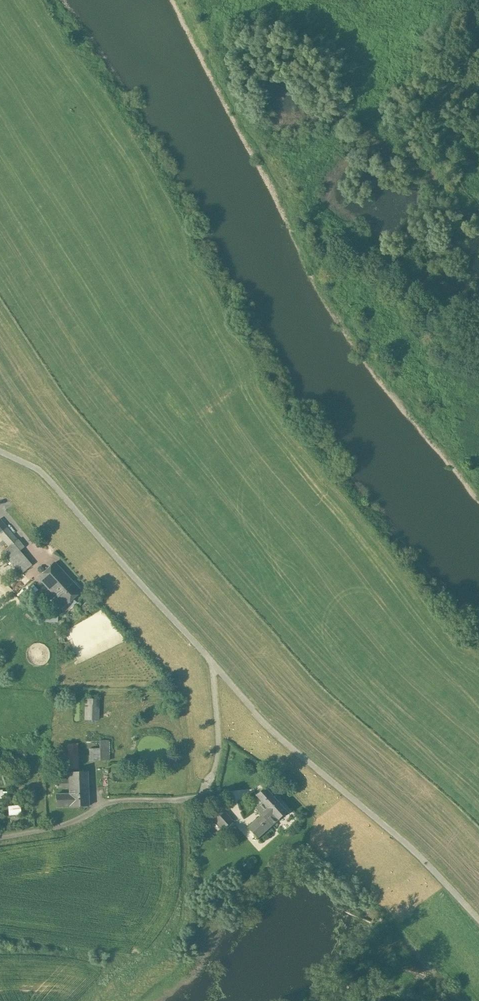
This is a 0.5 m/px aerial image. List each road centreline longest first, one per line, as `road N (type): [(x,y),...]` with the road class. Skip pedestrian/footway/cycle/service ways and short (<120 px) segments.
road 1 (residential): [(199,798),(117,801),(0,837)]

